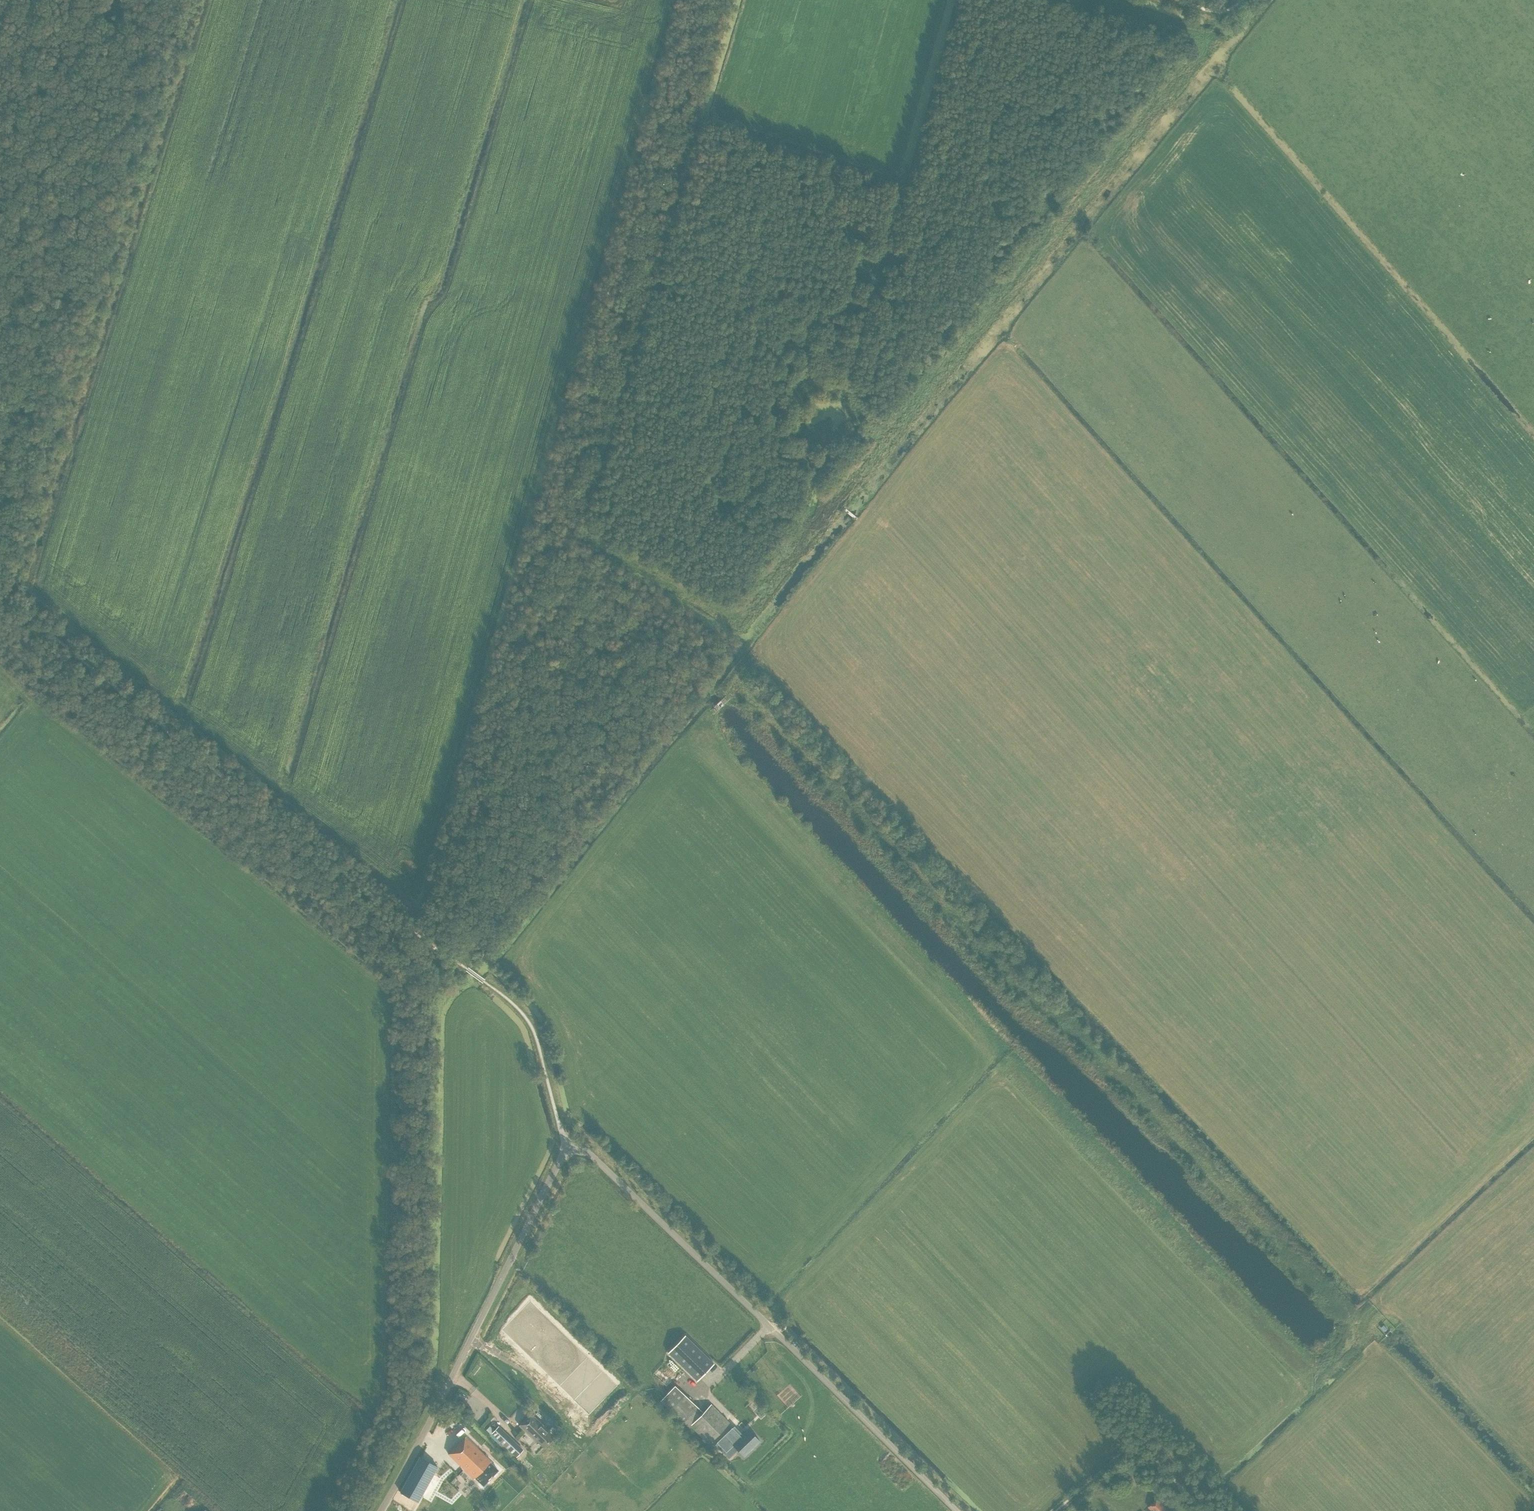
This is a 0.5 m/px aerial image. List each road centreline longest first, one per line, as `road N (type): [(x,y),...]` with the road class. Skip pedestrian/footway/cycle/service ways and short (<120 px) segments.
road 1 (unclassified): [(955,1510),(593,1156),(565,1148)]
road 2 (unclassified): [(380,1510),(565,1148)]

